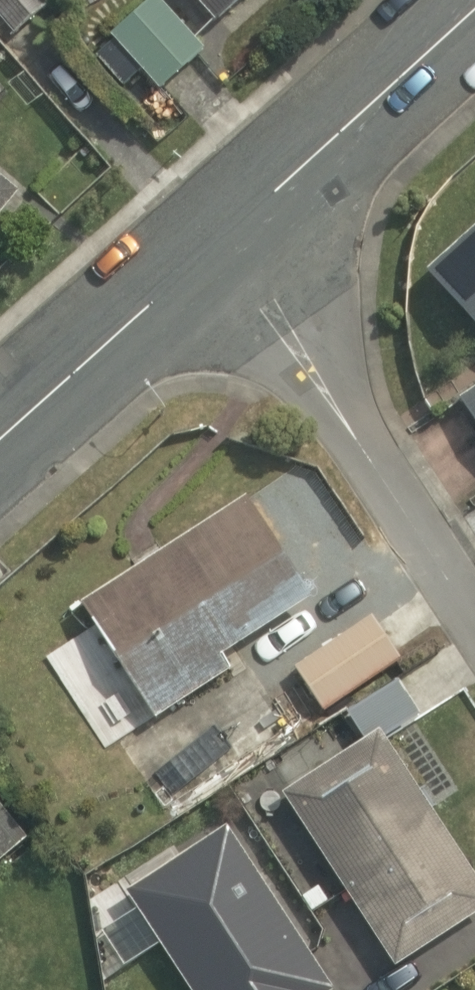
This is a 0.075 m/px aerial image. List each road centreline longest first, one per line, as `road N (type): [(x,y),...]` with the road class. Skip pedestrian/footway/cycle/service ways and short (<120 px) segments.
road 1 (residential): [(237,234),(474,579)]
road 2 (tertiary): [(237,234),(0,455)]
road 3 (tertiary): [(474,22),(237,234)]

